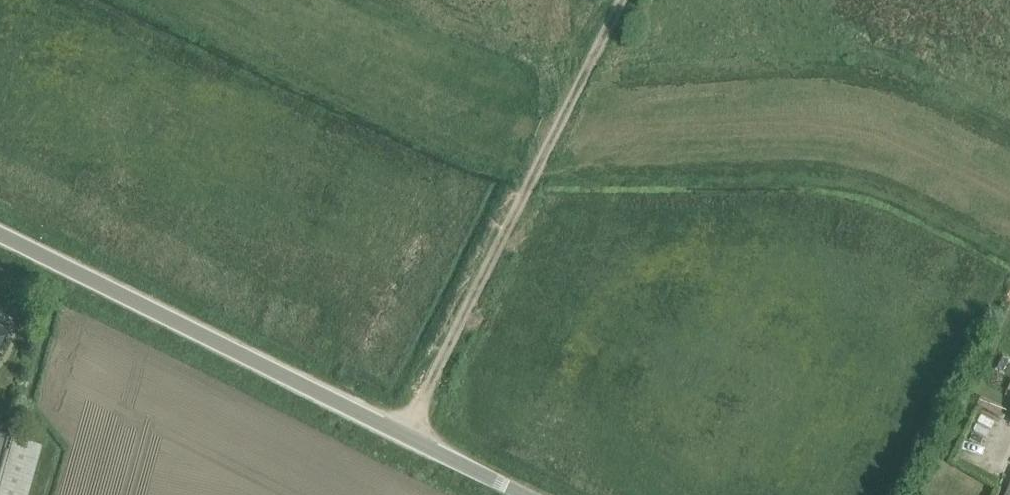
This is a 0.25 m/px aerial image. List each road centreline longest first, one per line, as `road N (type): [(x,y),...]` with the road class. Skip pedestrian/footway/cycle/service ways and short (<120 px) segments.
road 1 (track): [(262,0),(558,128),(843,107),(1009,188)]
road 2 (unclassified): [(523,494),(0,234)]
road 3 (track): [(405,436),(622,0)]

